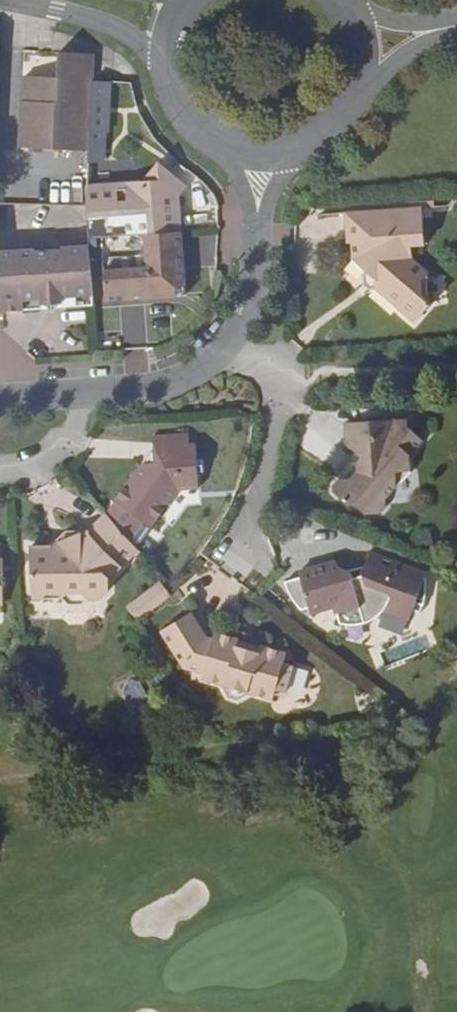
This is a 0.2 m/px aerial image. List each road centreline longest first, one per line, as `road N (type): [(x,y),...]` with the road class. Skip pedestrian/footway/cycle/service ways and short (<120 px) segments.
road 1 (residential): [(224,351),(274,381),(273,430),(235,544)]
road 2 (secondary): [(0,1),(121,29),(147,48),(179,95)]
road 3 (residential): [(77,394),(170,385),(224,351)]
road 4 (secondary): [(353,97),(376,69),(456,29)]
road 5 (residential): [(224,351),(246,315),(258,235)]

